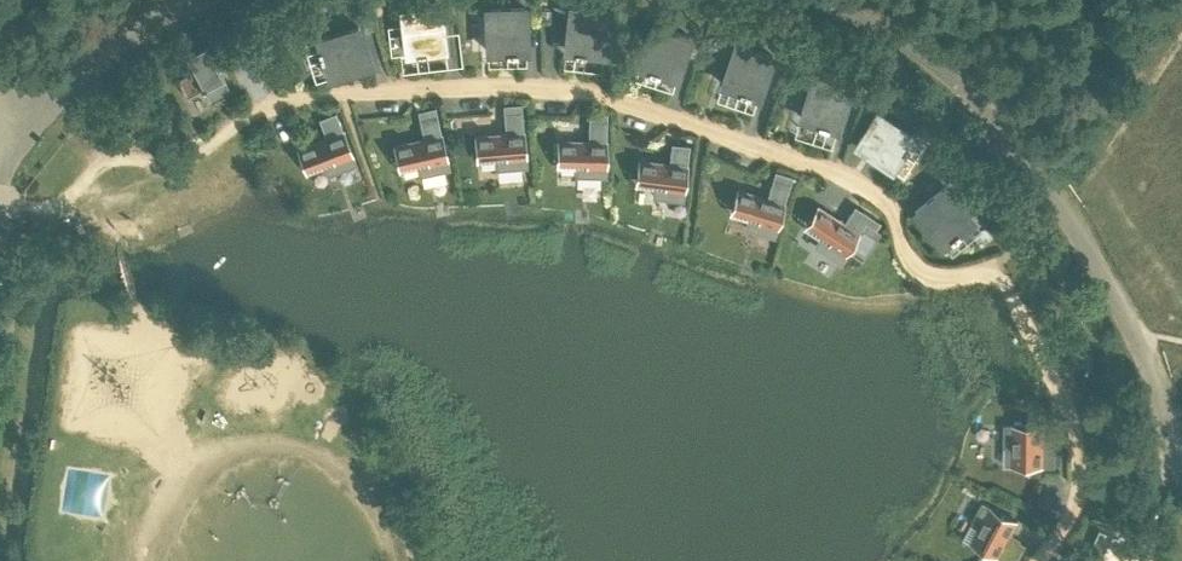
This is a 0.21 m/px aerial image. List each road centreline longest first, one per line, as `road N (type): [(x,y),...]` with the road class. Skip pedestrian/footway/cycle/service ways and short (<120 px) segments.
road 1 (unclassified): [(824,0),(936,65),(988,117),(1064,211),(1150,358),(1181,441)]
road 2 (unclassified): [(0,75),(65,77),(193,0)]
road 3 (track): [(1064,211),(1181,39)]

